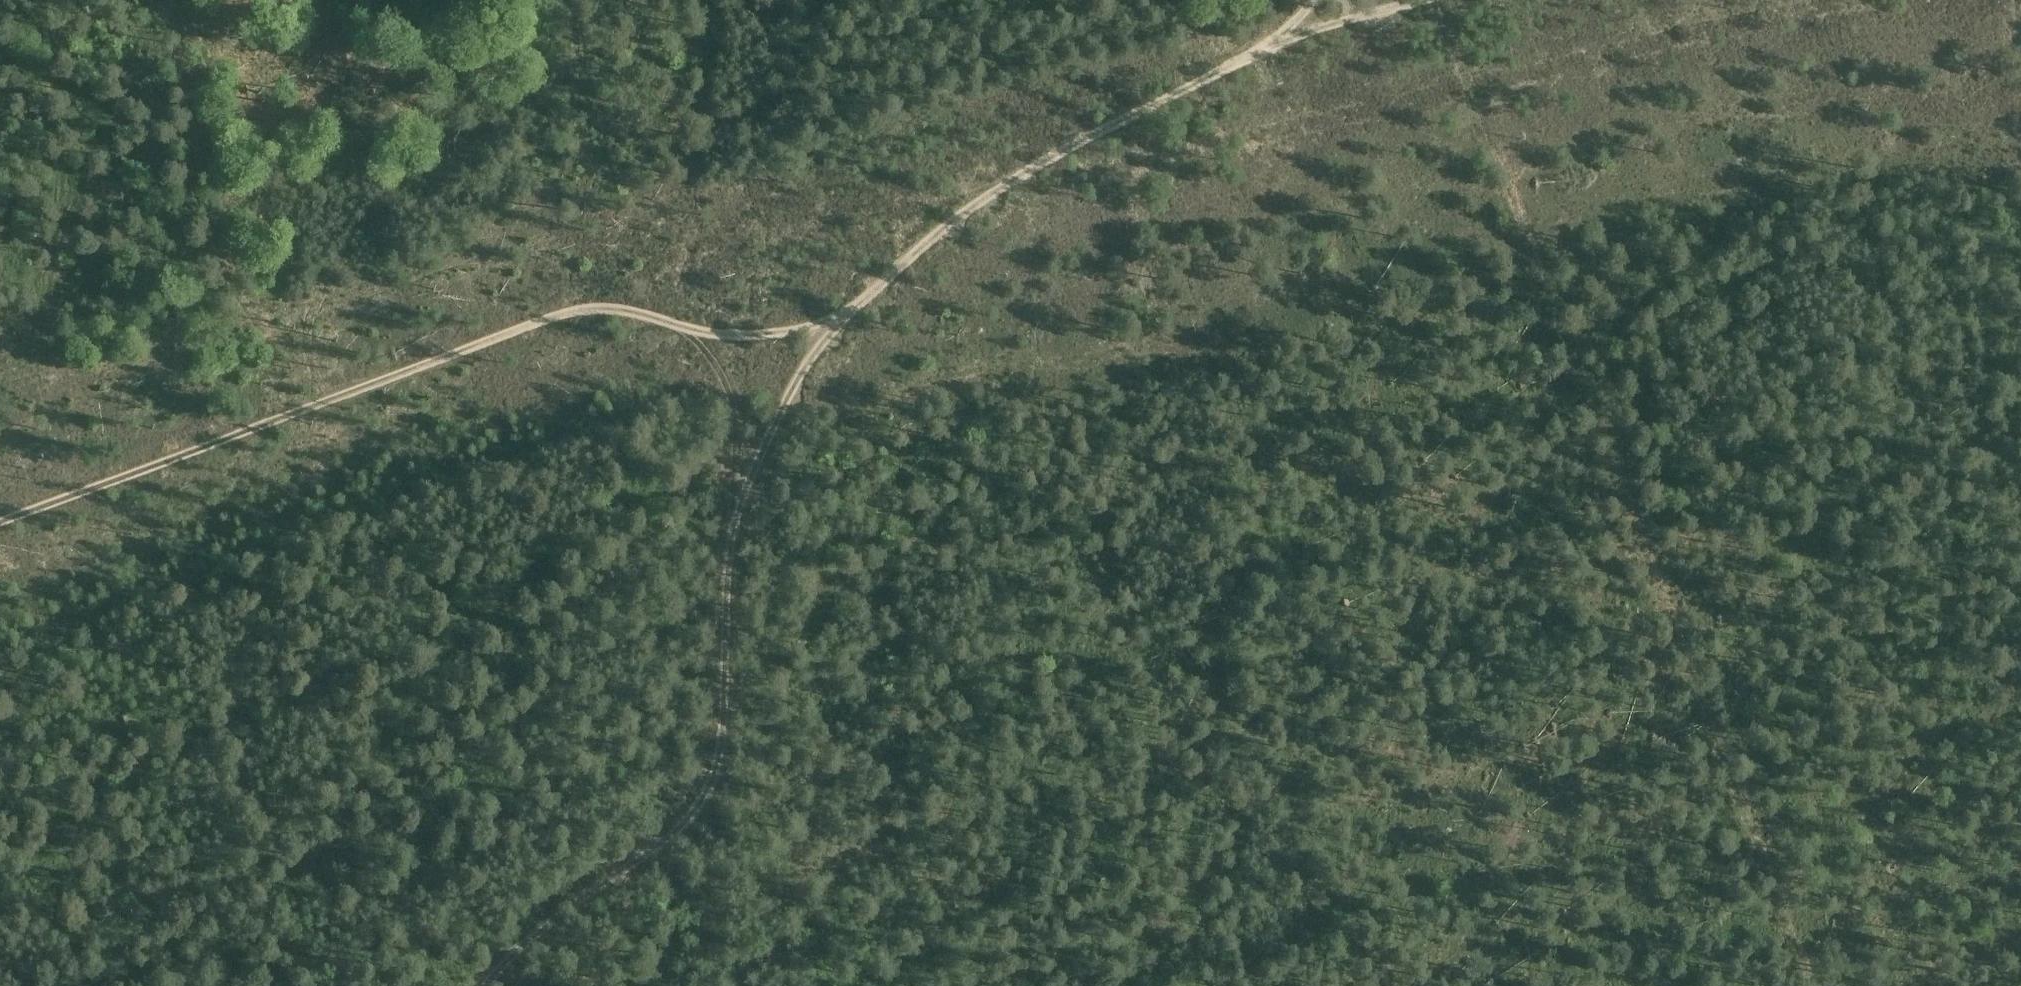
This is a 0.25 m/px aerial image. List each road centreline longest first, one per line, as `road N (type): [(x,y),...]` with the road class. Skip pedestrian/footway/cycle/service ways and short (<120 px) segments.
road 1 (track): [(1406,0),(1311,28),(1101,123),(945,222),(826,328),(776,416),(730,535),(717,779),(687,826),(542,922),(486,985)]
road 2 (track): [(826,328),(760,337),(697,333),(628,310),(584,308),(0,515)]

